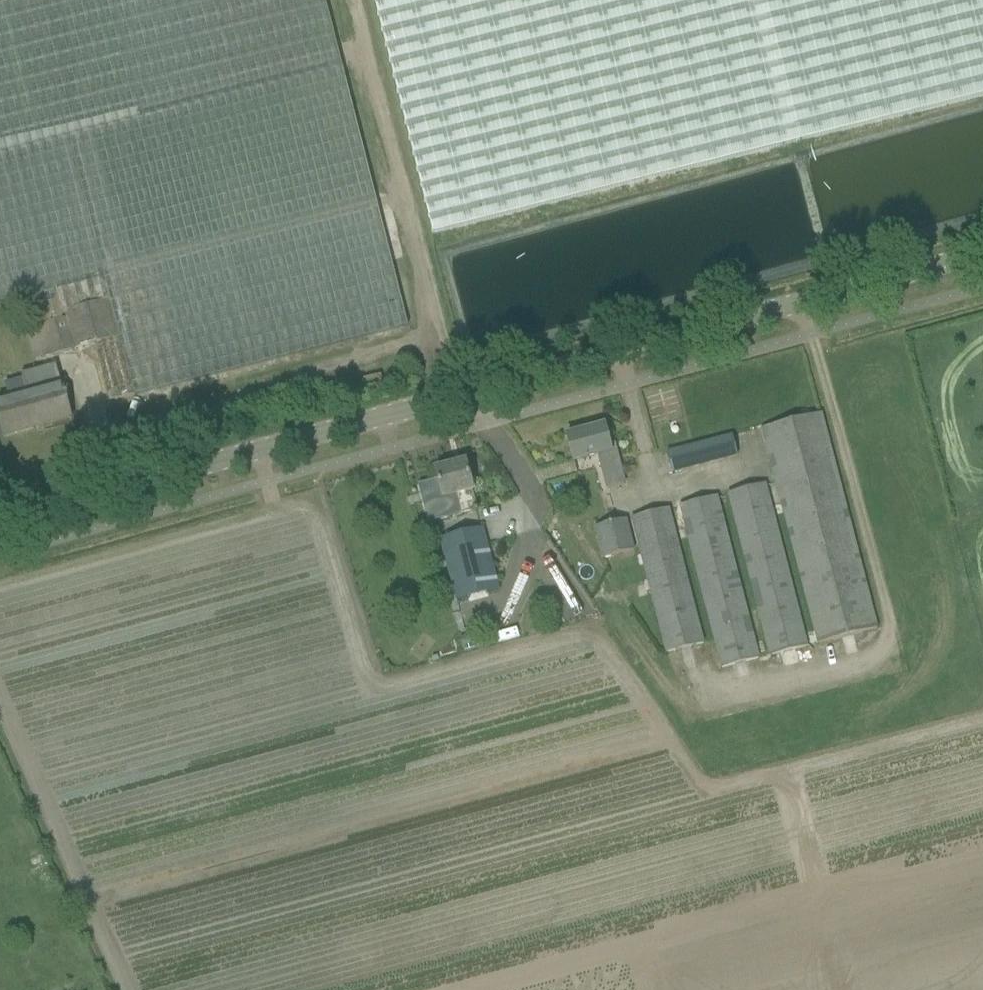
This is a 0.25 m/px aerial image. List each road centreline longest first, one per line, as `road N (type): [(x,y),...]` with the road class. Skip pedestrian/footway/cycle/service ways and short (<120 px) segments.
road 1 (tertiary): [(0,524),(982,252)]

